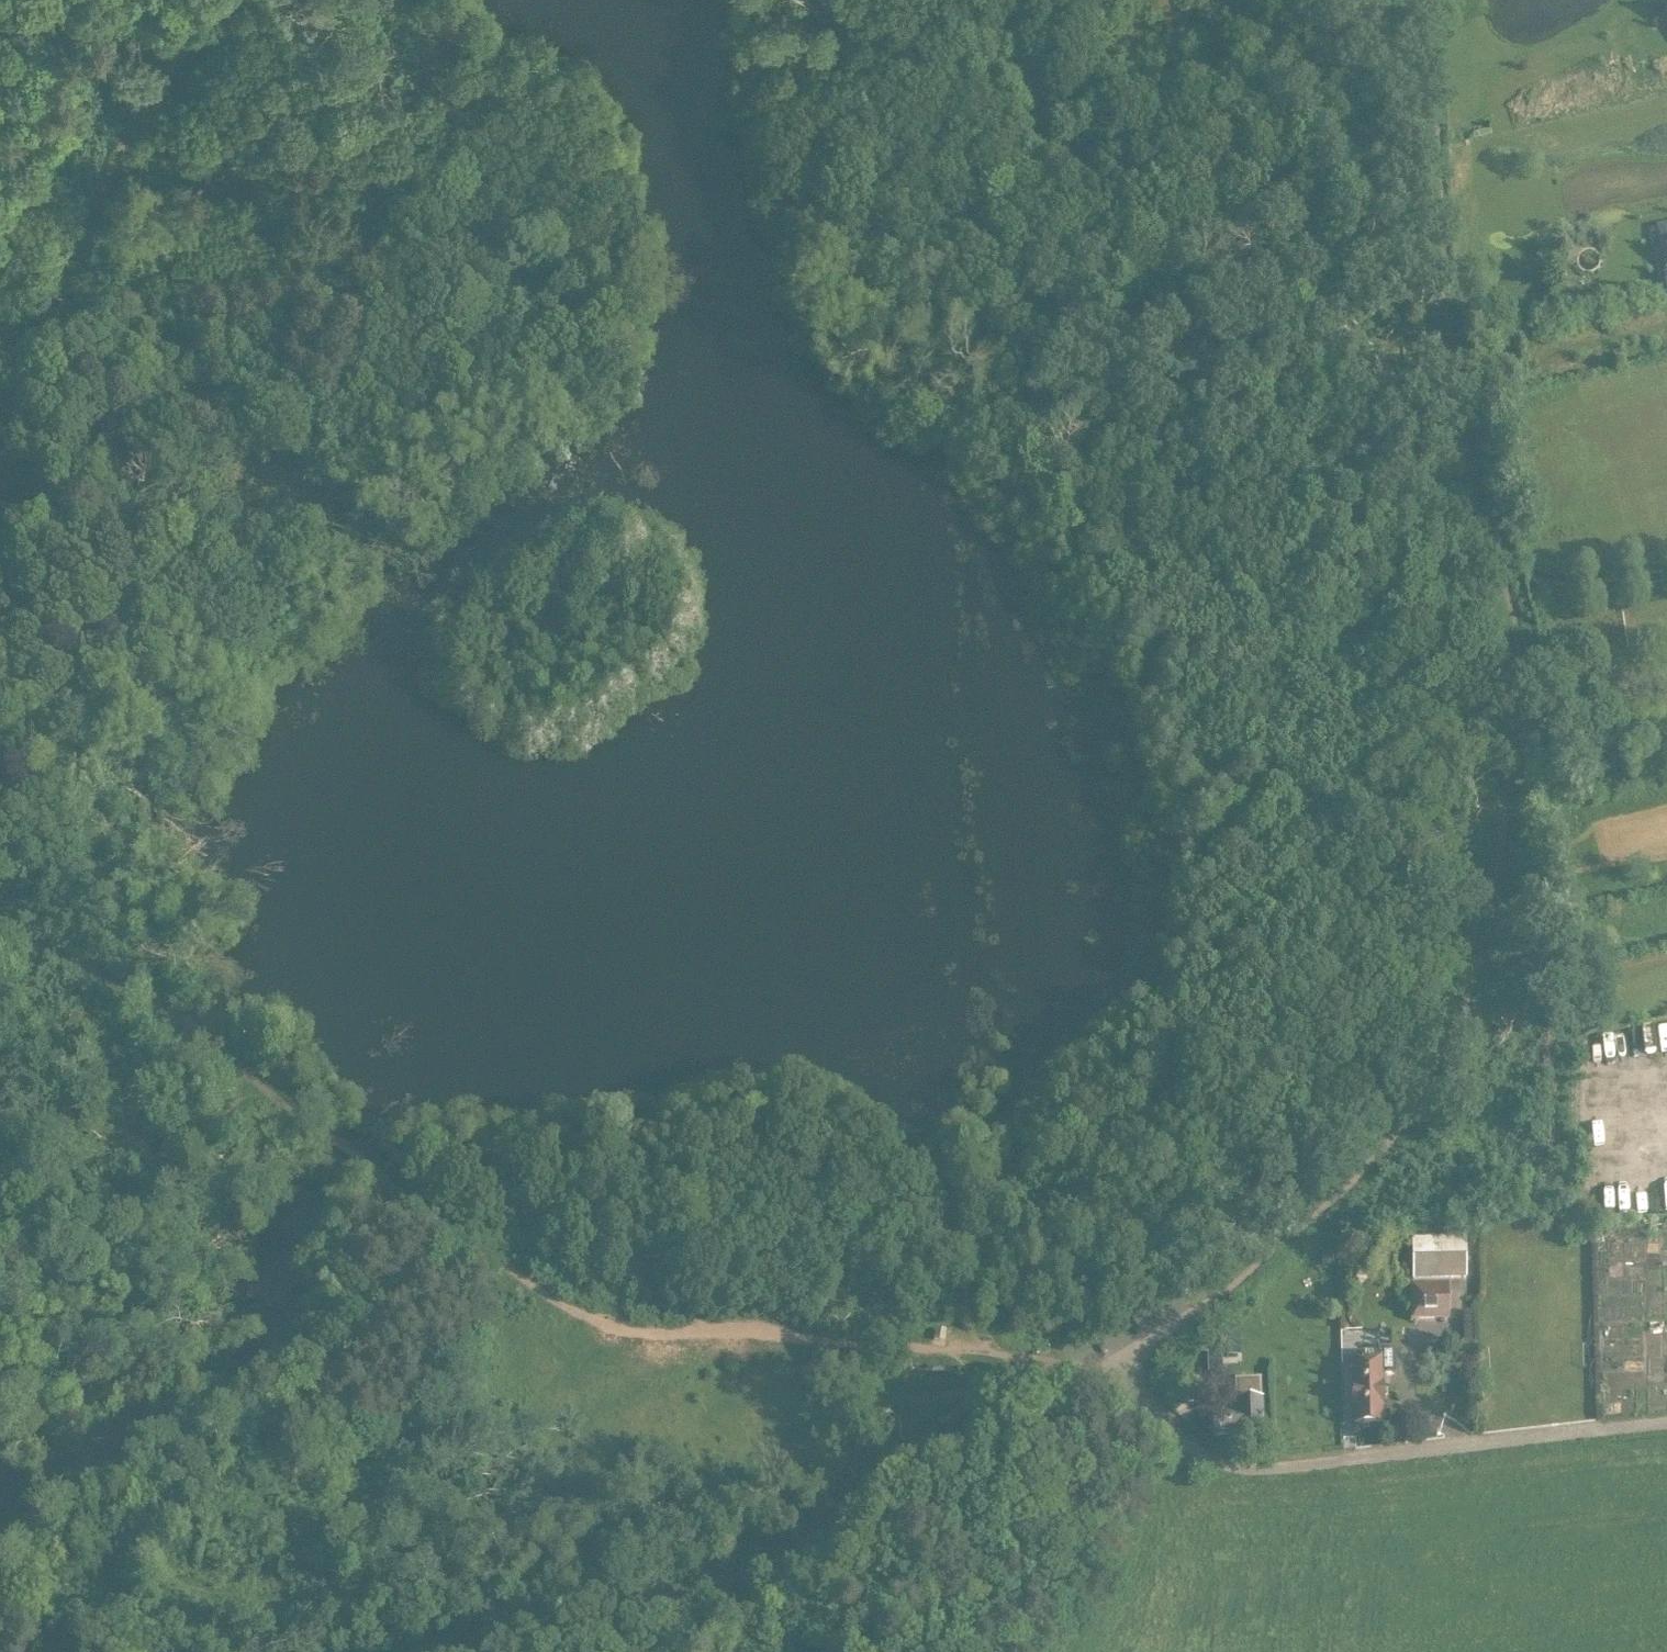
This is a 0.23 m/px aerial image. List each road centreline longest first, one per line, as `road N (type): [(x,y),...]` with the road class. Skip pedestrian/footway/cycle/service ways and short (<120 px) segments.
road 1 (unclassified): [(1666,1421),(1243,1468),(1182,1441),(1104,1363)]

